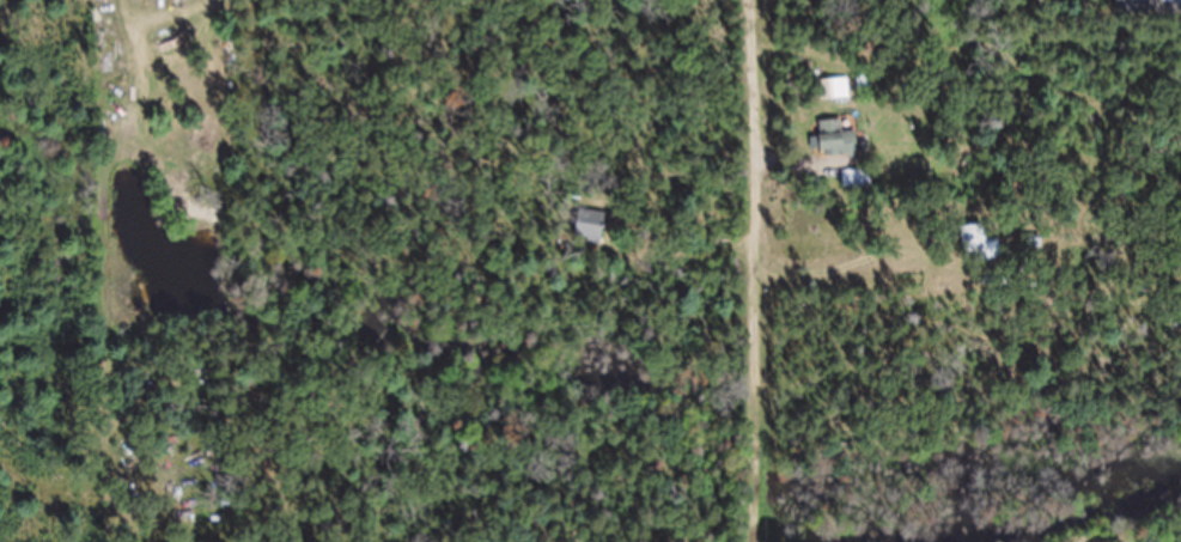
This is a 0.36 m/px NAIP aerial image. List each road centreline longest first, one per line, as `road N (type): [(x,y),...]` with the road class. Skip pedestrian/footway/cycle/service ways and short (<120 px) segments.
road 1 (residential): [(765,541),(753,0)]

